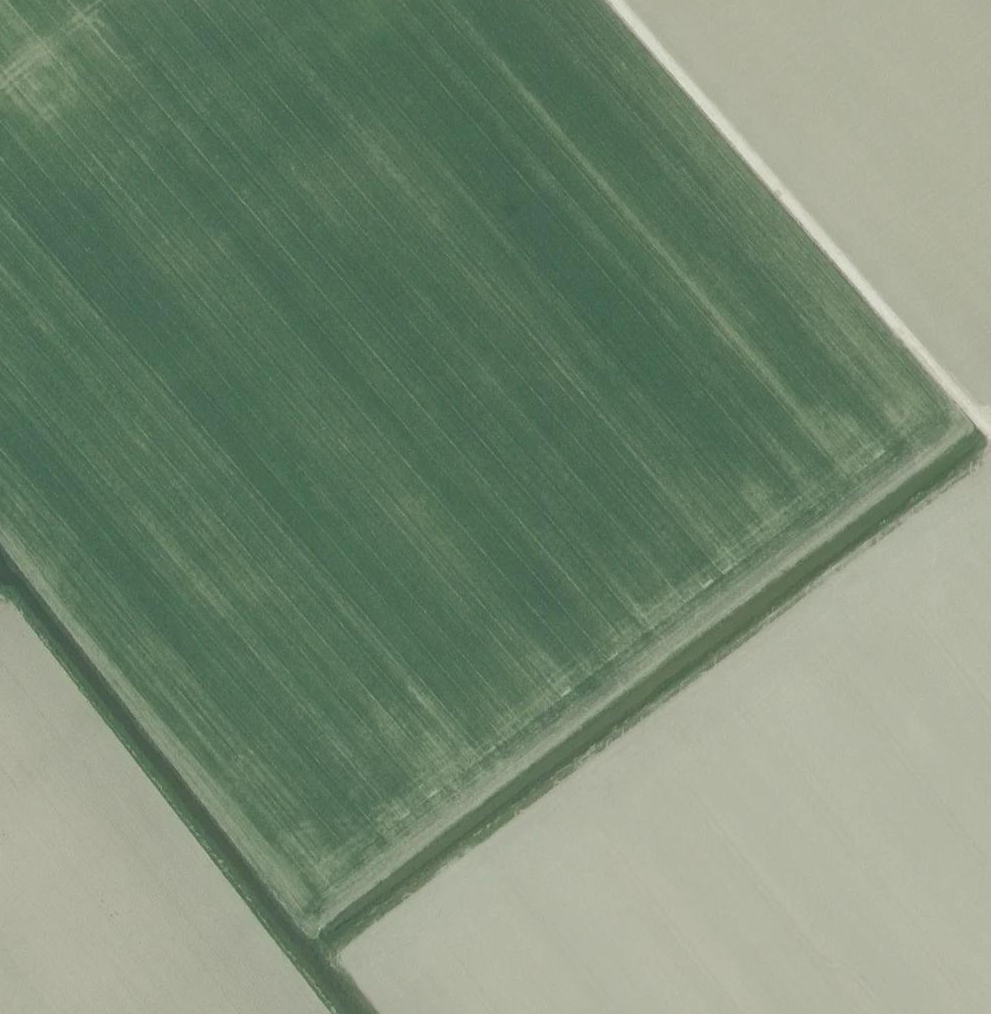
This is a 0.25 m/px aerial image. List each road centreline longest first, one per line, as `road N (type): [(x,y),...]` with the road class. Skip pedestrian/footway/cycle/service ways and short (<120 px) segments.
road 1 (track): [(614,0),(990,433)]

